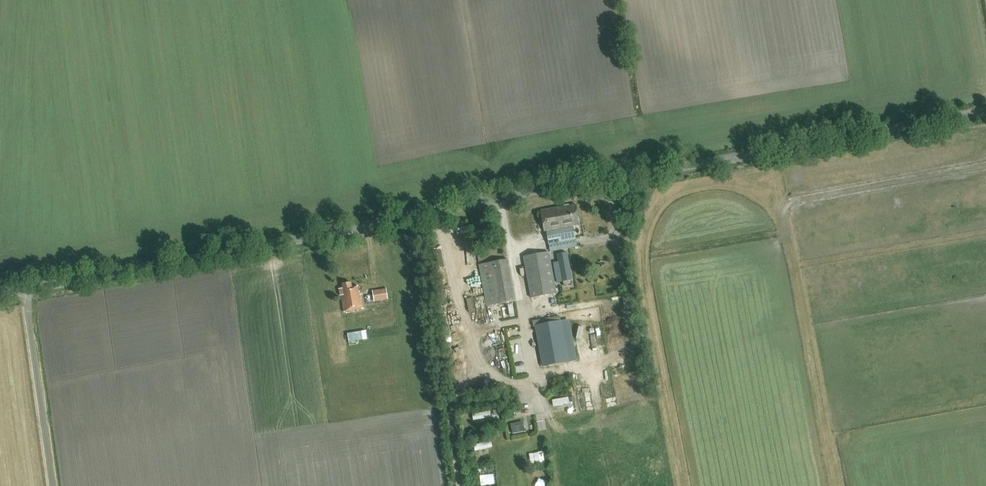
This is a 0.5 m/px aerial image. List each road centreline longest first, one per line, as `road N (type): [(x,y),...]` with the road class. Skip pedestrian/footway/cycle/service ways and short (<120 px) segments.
road 1 (tertiary): [(24,288),(985,110)]
road 2 (unclassified): [(52,485),(24,288)]

